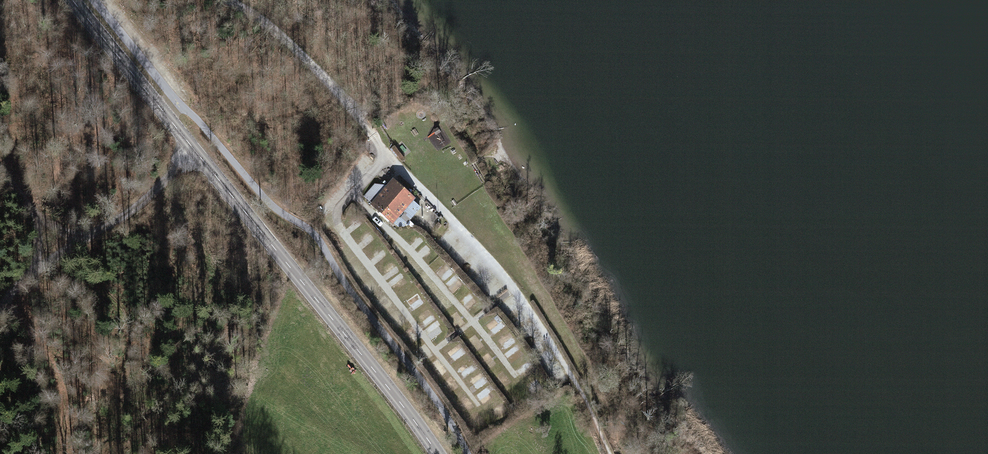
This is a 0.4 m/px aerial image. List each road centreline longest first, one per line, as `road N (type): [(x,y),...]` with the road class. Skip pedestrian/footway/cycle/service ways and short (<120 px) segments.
road 1 (track): [(227,0),(310,62),(511,285),(610,453)]
road 2 (tertiary): [(438,453),(73,0)]
road 3 (track): [(0,303),(36,264),(125,215),(197,153)]

